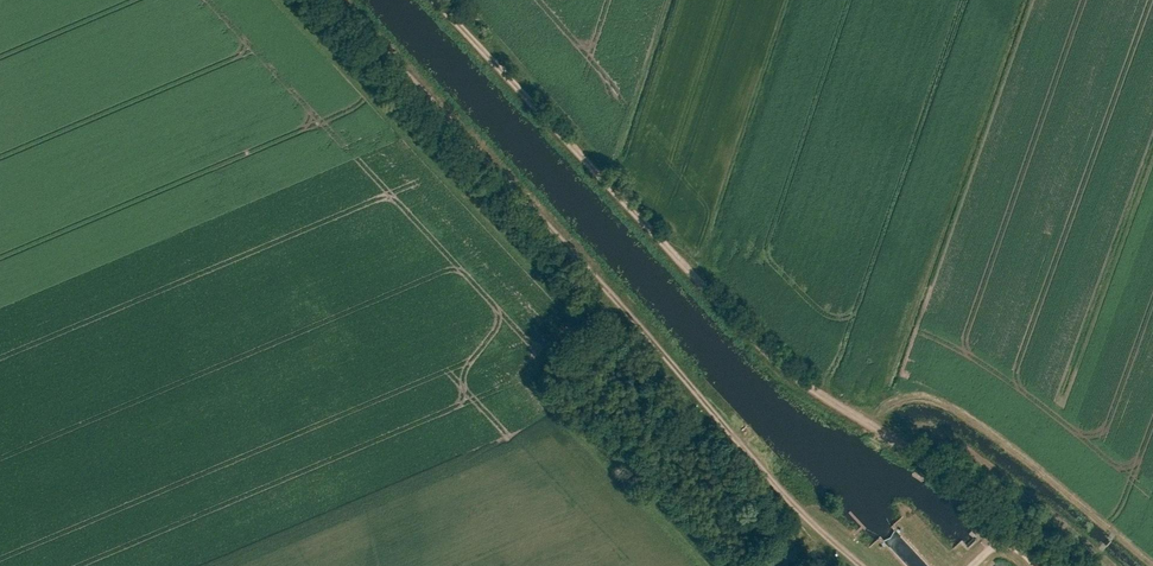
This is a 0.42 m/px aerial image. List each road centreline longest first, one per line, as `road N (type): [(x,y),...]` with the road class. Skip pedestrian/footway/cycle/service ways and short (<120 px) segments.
road 1 (track): [(1004,538),(930,462),(780,371),(437,0)]
road 2 (track): [(332,0),(861,565)]

